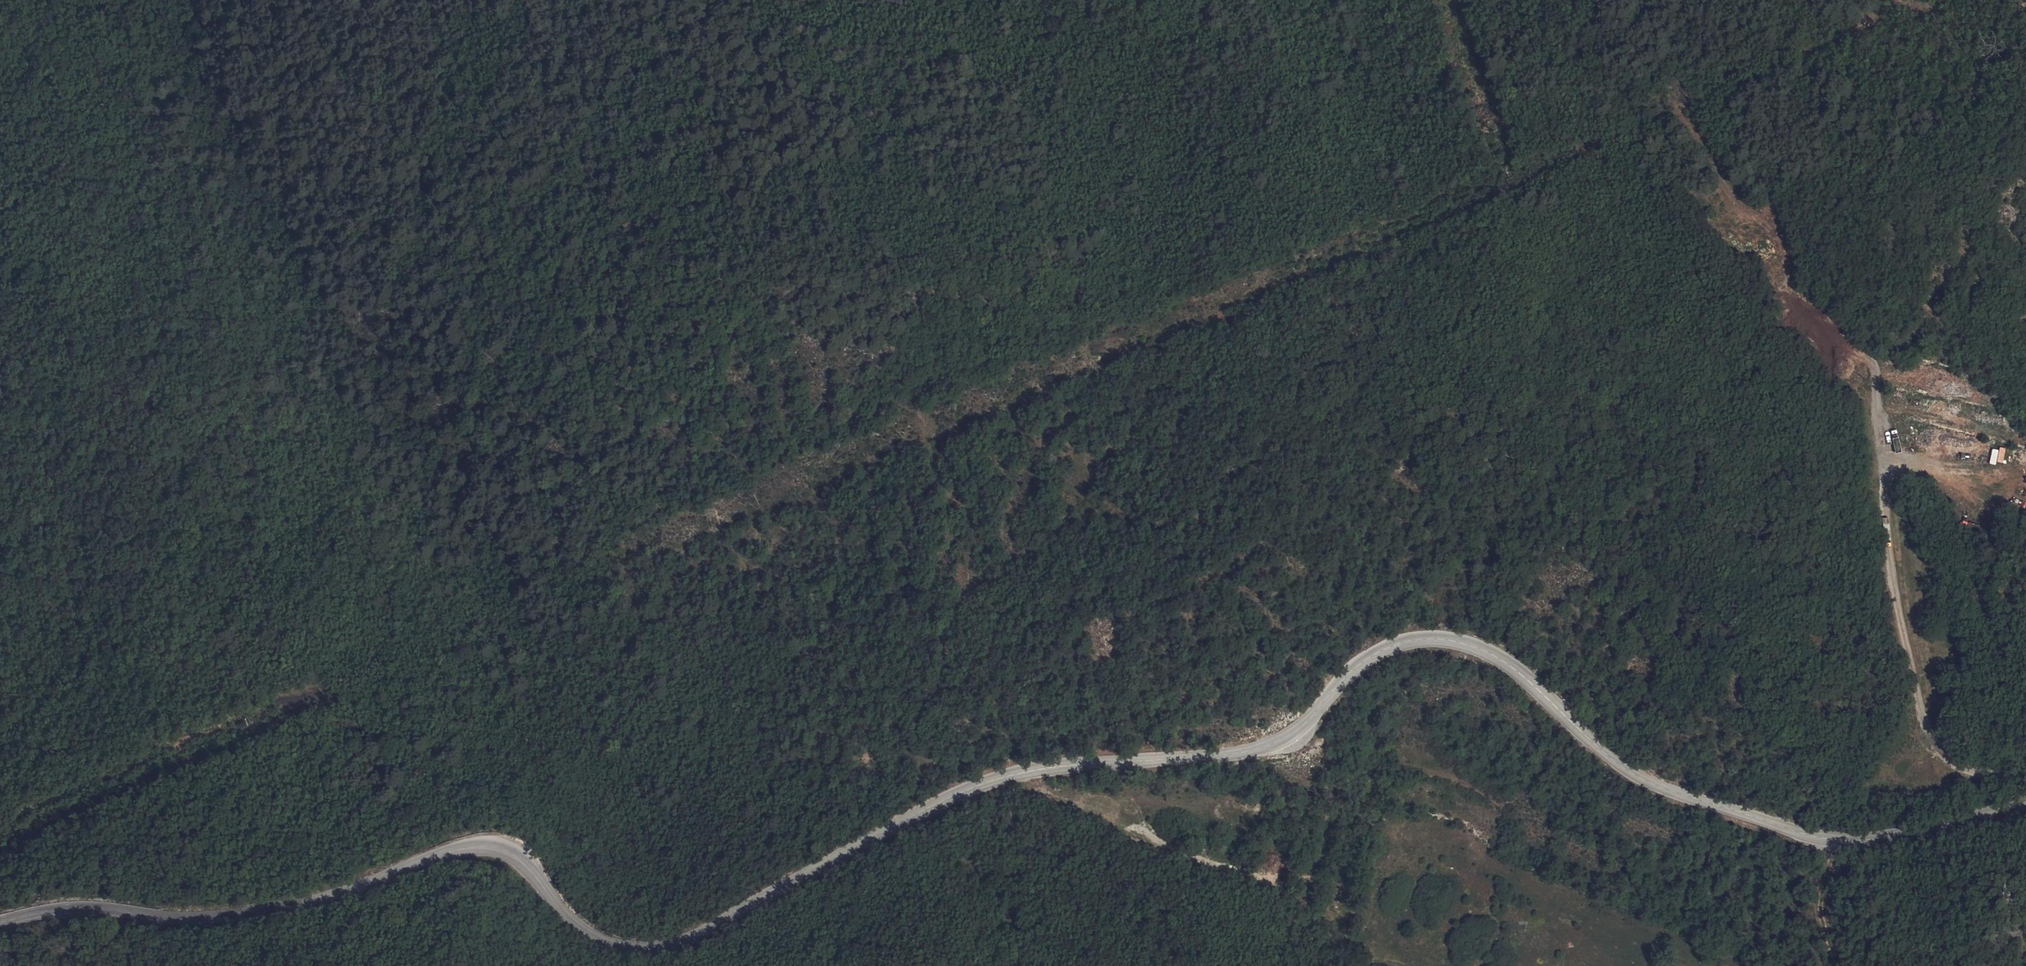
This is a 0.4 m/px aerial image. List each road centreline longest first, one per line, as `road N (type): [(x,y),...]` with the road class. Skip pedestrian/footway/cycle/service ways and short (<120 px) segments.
road 1 (secondary): [(2025,806),(1859,840),(1814,837),(1641,779),(1523,677),(1464,644),(1431,640),(1392,645),(1362,662),(1298,729),(1265,747),(1005,777),(914,812),(689,938),(652,947),(616,945),(588,934),(521,860),(479,846),(219,917),(74,907),(0,924)]
road 2 (track): [(2025,769),(1974,771),(1949,761),(1922,717),(1893,591),(1876,376),(1870,360),(1848,347)]

